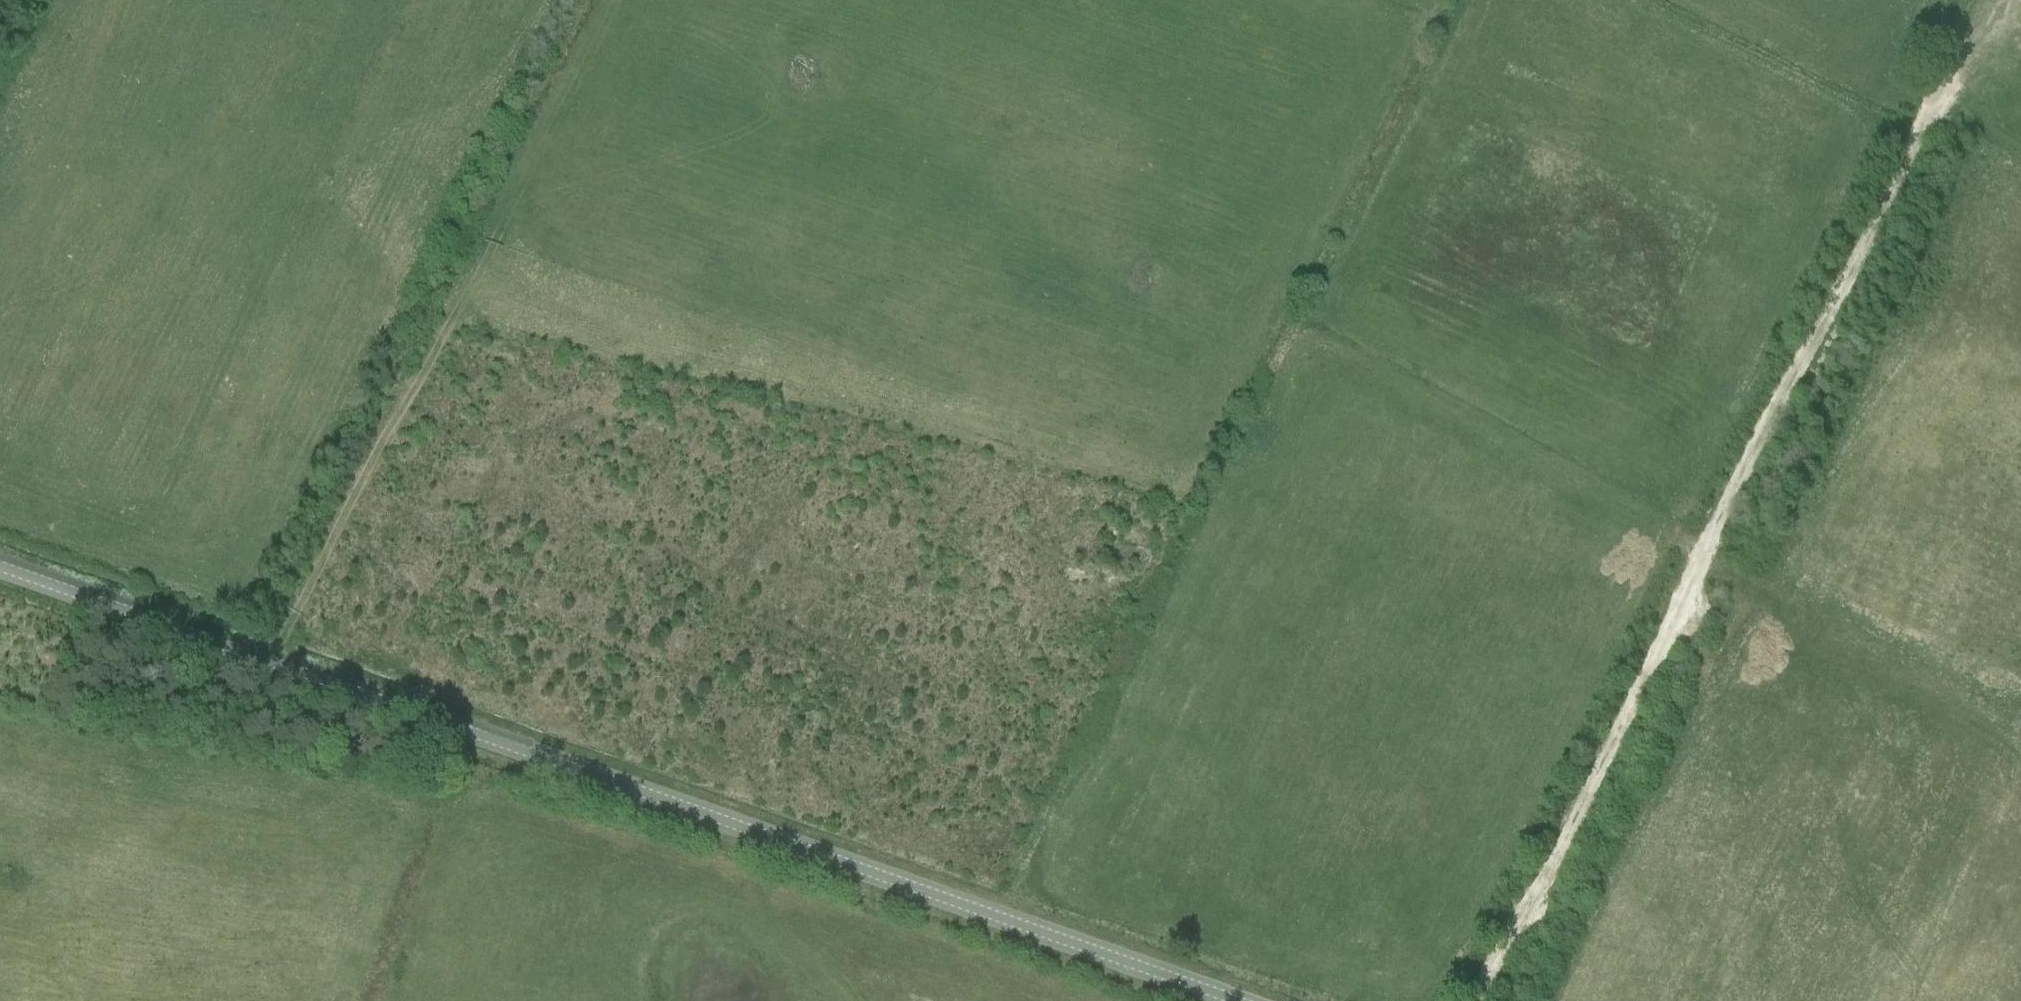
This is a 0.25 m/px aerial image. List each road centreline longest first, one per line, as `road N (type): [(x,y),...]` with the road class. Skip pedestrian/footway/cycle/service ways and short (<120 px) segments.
road 1 (tertiary): [(0,567),(1235,1000)]
road 2 (track): [(1476,1000),(1501,956),(1551,894),(1570,834),(1776,407),(1871,233),(1976,0)]

